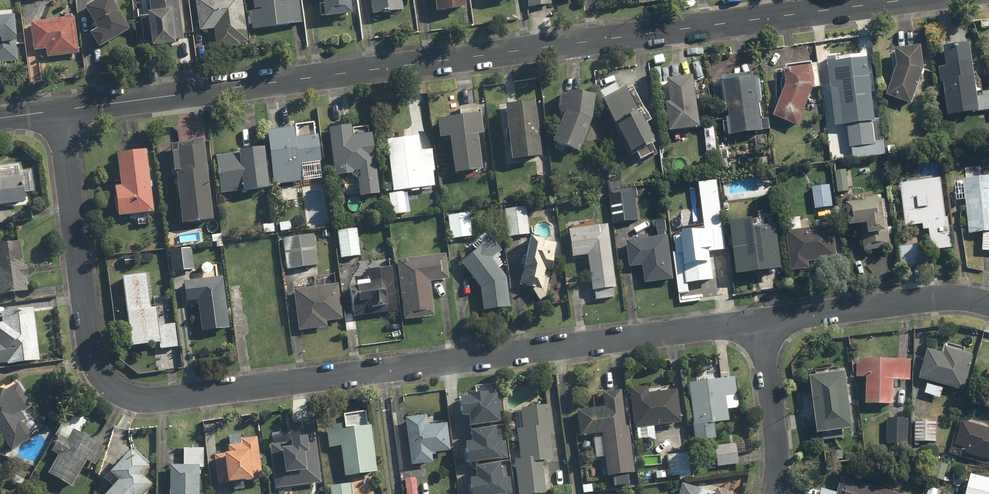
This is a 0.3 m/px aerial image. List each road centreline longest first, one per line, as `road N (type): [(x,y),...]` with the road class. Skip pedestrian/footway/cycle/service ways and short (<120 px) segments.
road 1 (residential): [(57,110),(90,356),(123,393),(154,400),(765,324)]
road 2 (residential): [(57,110),(916,0)]
road 3 (residential): [(765,324),(945,298),(988,306)]
road 4 (residential): [(765,324),(779,458),(773,493)]

